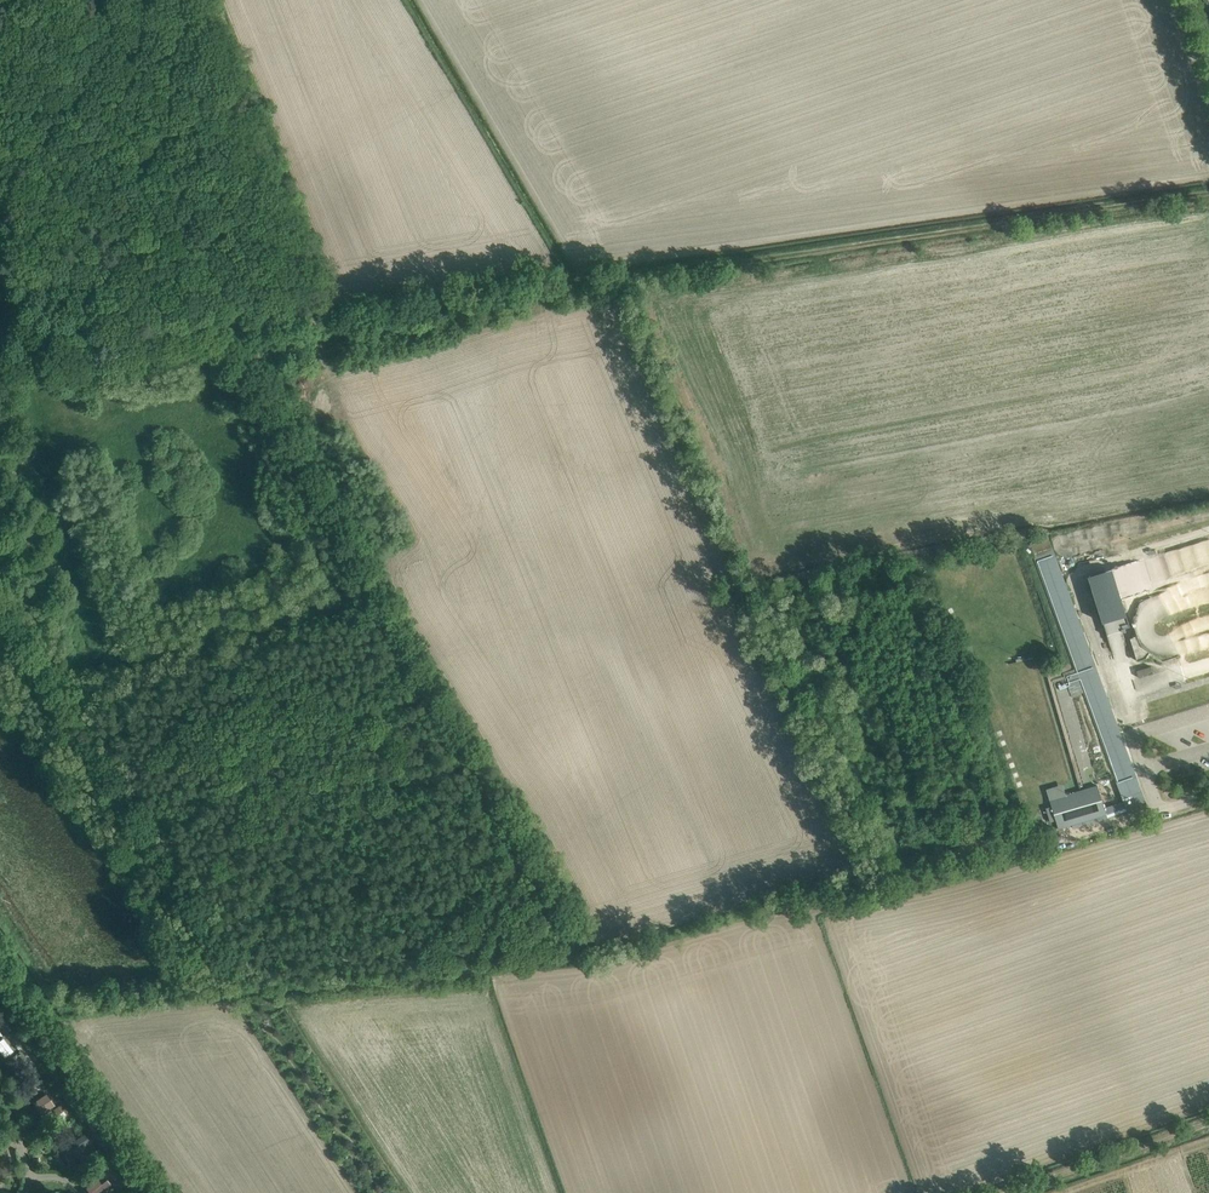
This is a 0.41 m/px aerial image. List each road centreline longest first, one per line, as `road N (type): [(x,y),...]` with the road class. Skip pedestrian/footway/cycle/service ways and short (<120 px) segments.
road 1 (track): [(1208,189),(637,276)]
road 2 (track): [(1208,1122),(998,1192)]

